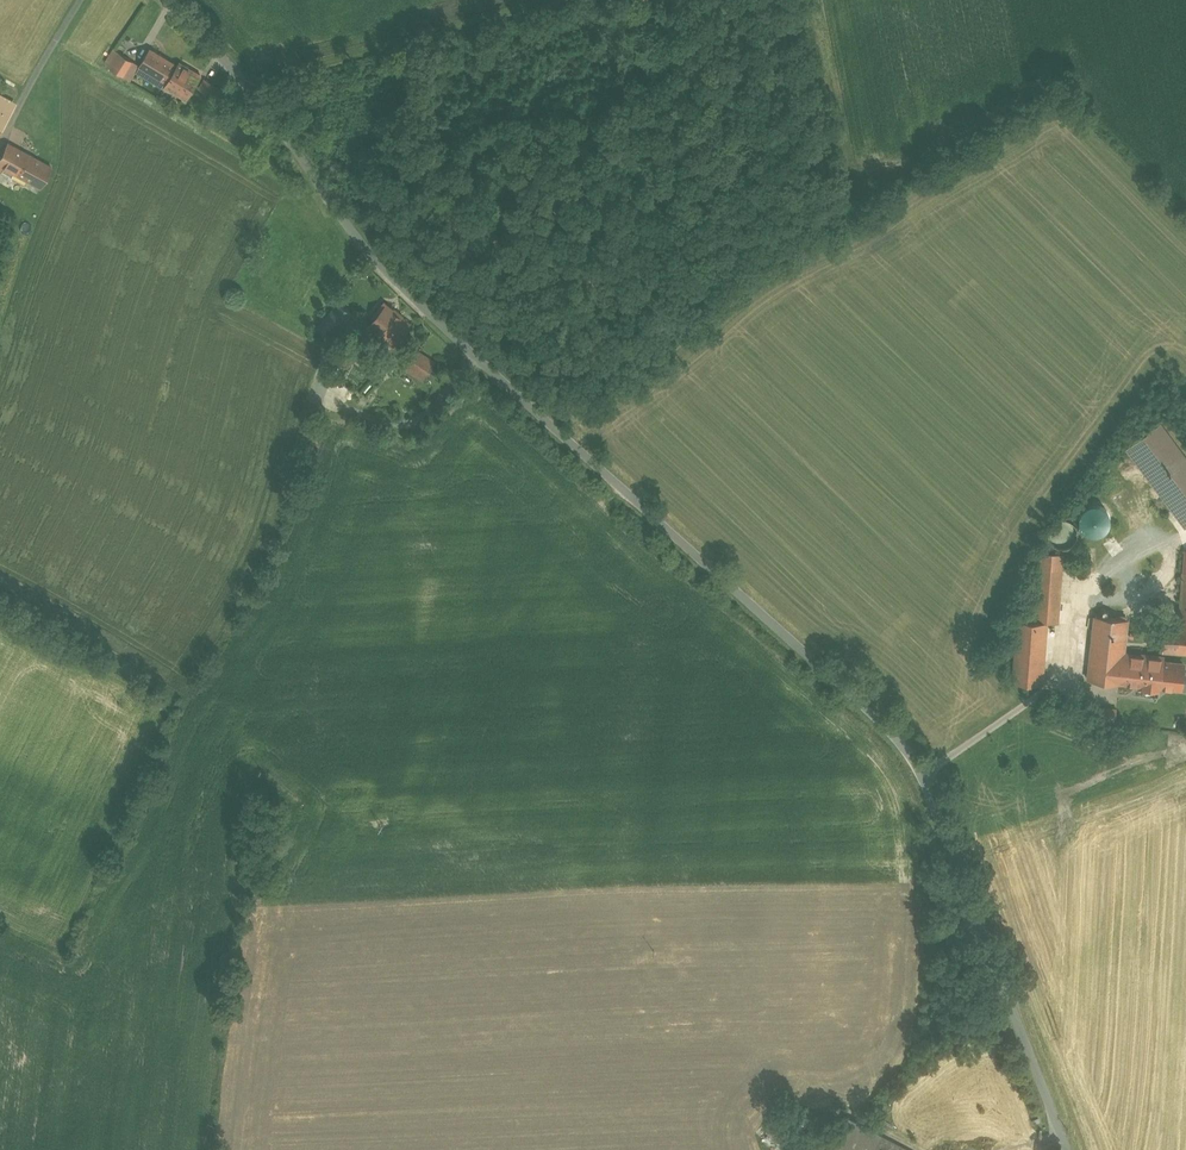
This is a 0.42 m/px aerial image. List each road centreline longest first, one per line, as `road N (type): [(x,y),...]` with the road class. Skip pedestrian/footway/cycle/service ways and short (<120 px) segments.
road 1 (unclassified): [(177,0),(245,75),(362,239),(422,305),(886,730),(919,771),(1075,1149)]

